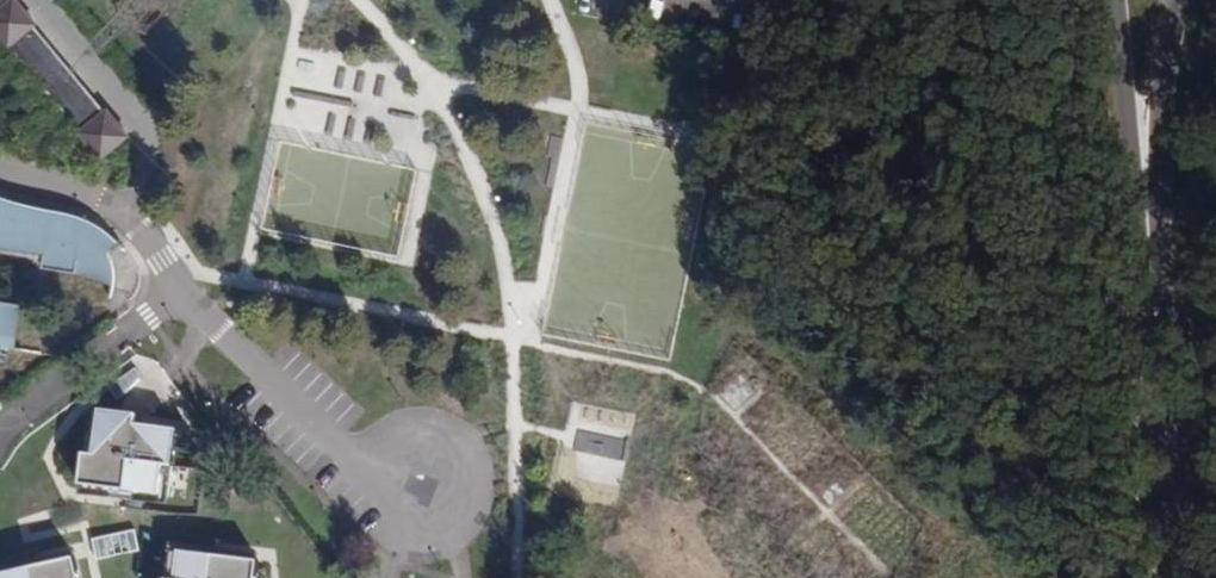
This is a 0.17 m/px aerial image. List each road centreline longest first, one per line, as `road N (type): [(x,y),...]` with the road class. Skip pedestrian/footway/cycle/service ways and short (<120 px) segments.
road 1 (tertiary): [(1136,100),(1184,577)]
road 2 (residential): [(125,213),(223,334),(354,456),(419,482)]
road 3 (residential): [(38,0),(156,144),(125,213)]
road 4 (residential): [(0,169),(89,194),(125,213)]

